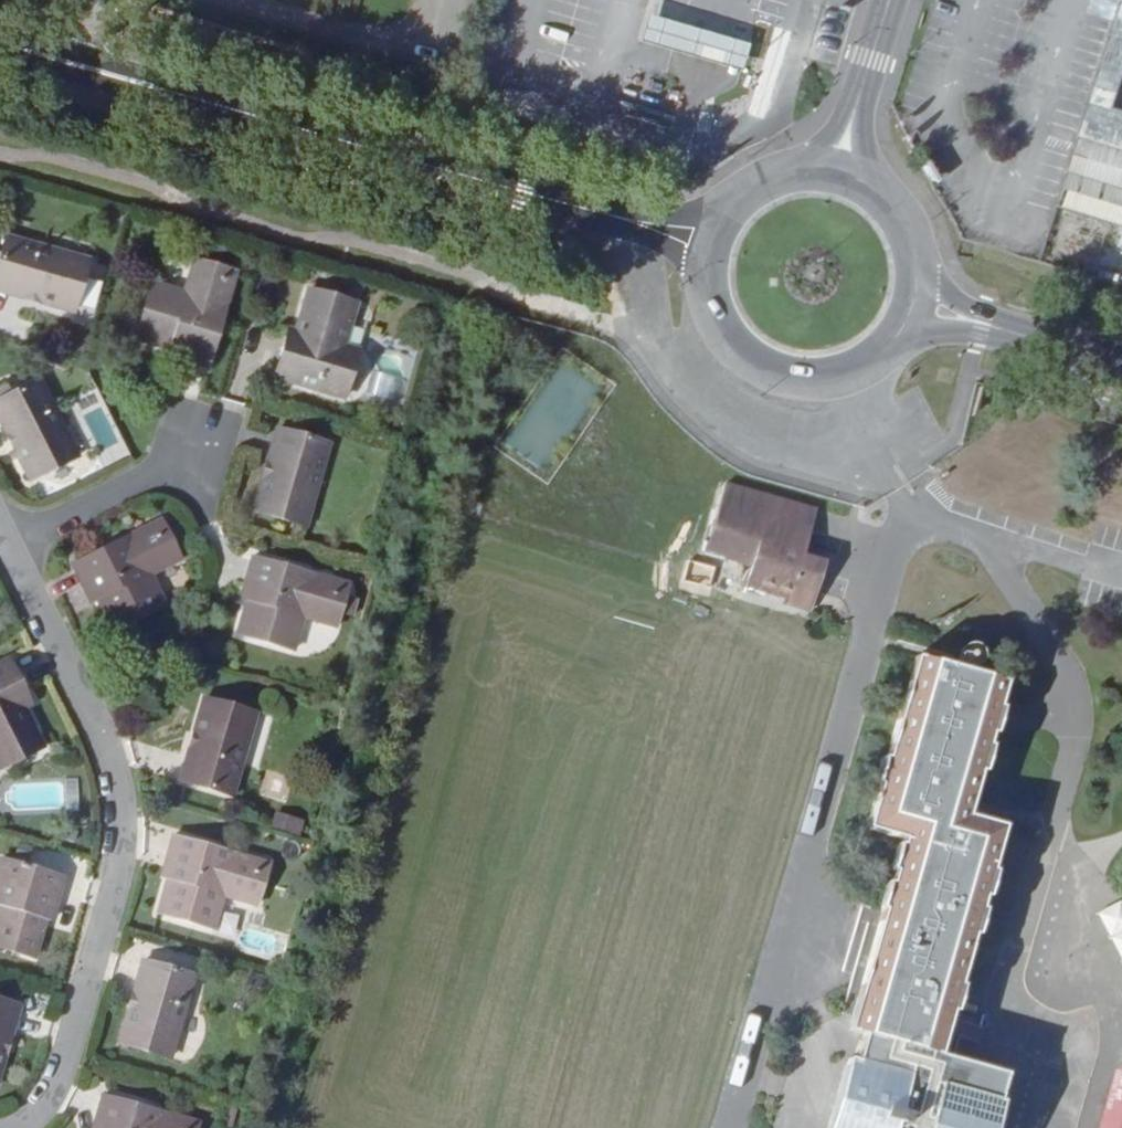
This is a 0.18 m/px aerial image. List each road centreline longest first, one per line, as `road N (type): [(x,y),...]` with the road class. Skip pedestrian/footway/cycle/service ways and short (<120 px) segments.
road 1 (secondary): [(0,41),(714,243)]
road 2 (residential): [(14,1127),(58,1089),(124,839),(106,742),(8,545)]
road 3 (secondary): [(714,243),(711,303),(722,331),(774,375),(842,378),(873,363),(913,309)]
road 4 (residential): [(210,446),(8,545)]
road 5 (secondary): [(913,309),(1121,363)]
road 6 (unclassified): [(890,0),(840,177)]
road 7 (secondary): [(913,309),(912,243),(871,191),(840,177)]
road 8 (secondary): [(840,177),(809,173),(751,194),(714,243)]

